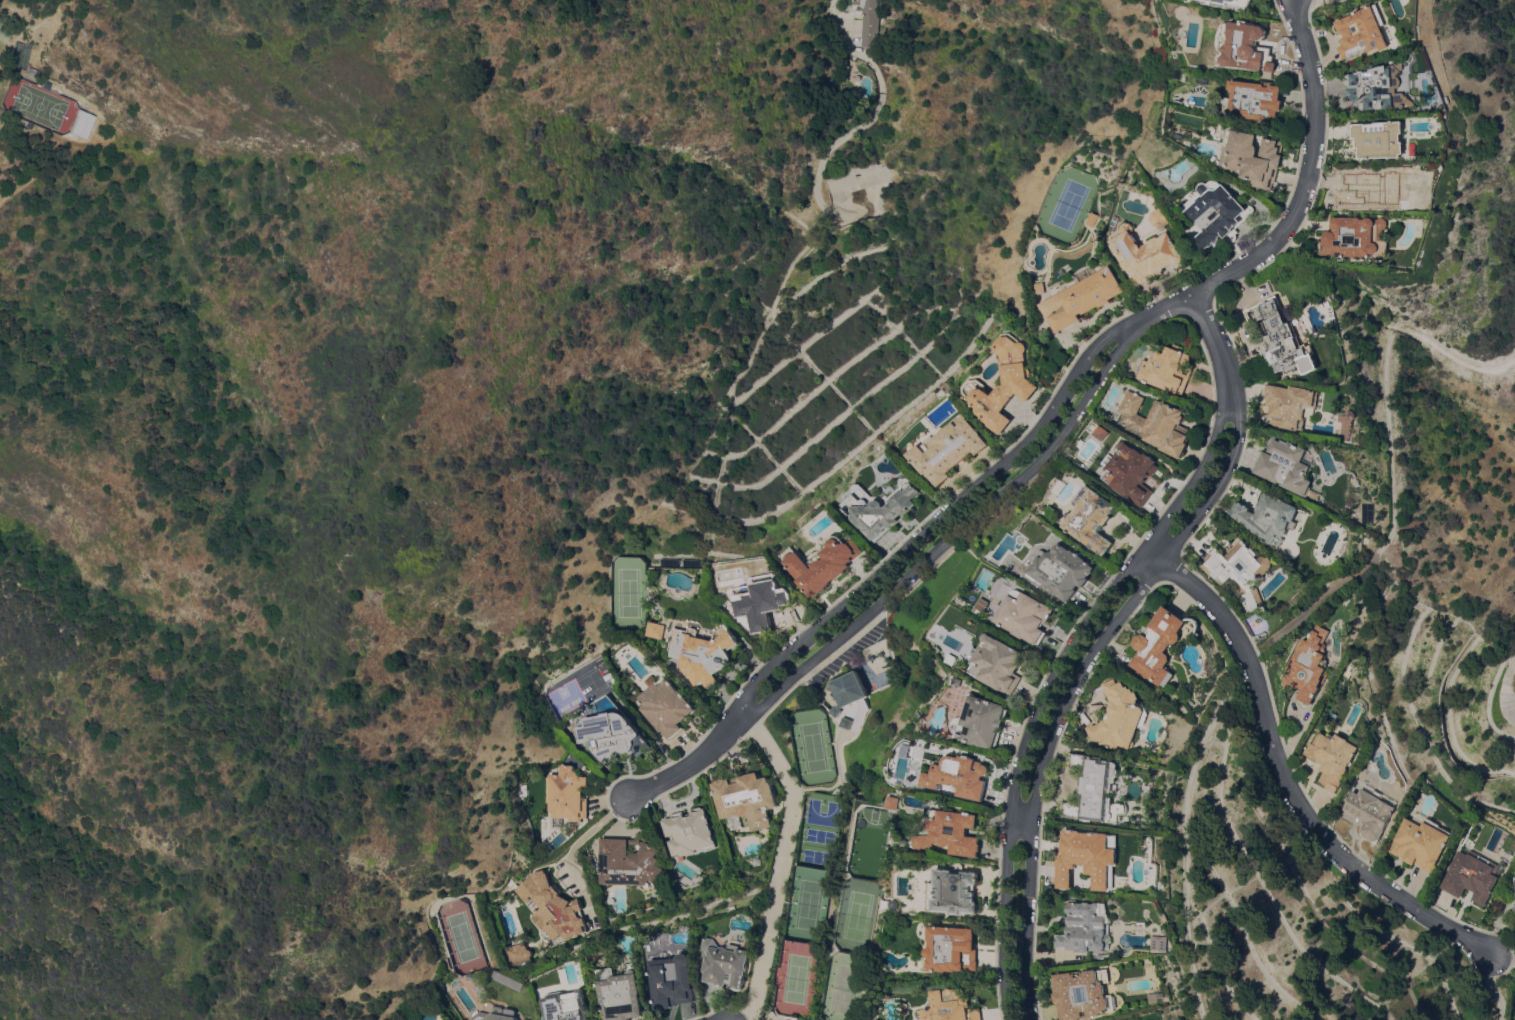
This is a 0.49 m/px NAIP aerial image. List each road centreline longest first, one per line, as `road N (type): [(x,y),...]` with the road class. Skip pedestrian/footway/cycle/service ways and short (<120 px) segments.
road 1 (residential): [(1030,1019),(1032,863),(1056,731),(1105,633),(1205,503),(1234,443),(1238,396),(1226,370)]
road 2 (residential): [(1226,370),(1207,457),(1086,621),(1054,676),(1028,747),(1005,918),(1009,1019)]
road 3 (residential): [(1133,327),(1087,352),(1025,444),(751,684),(739,712)]
road 4 (residential): [(739,712),(767,700),(1052,446),(1133,327)]
road 5 (residential): [(1164,563),(1212,597),(1242,643),(1265,728),(1304,822),(1402,905),(1486,954)]
road 6 (residential): [(1295,0),(1311,84),(1313,159),(1297,209),(1262,249),(1133,327)]
road 7 (track): [(1514,356),(1496,367),(1454,364),(1393,321),(1393,524),(1372,554)]
road 8 (residential): [(739,712),(695,761),(624,803)]

